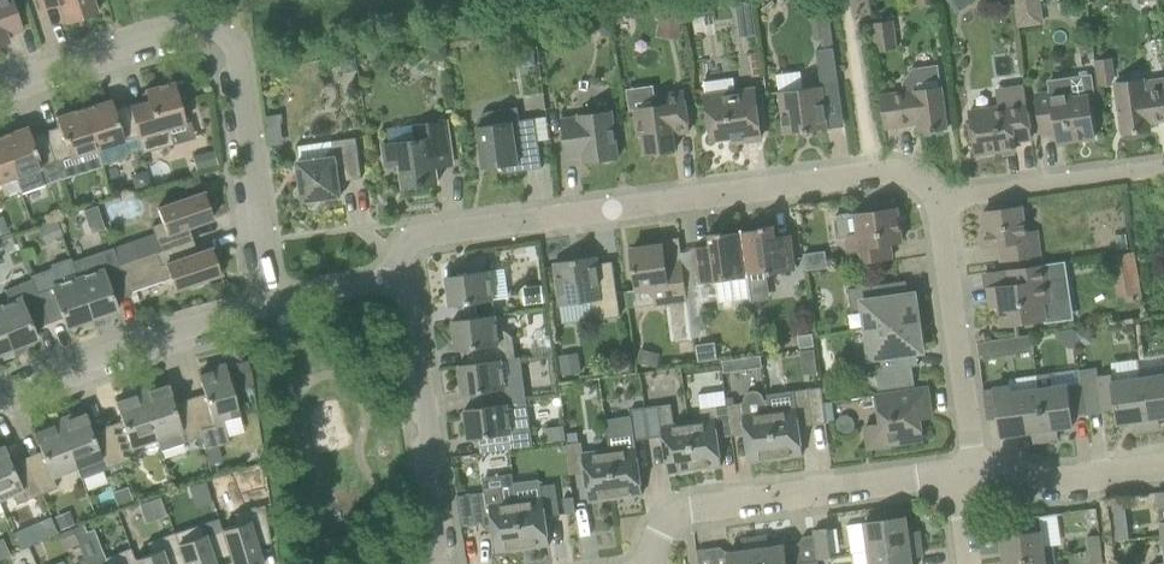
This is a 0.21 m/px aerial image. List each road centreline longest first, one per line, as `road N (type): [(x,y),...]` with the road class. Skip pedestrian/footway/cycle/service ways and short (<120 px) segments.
road 1 (residential): [(389,283),(394,253),(423,235),(882,171),(926,174),(943,198)]
road 2 (residential): [(0,85),(186,28),(215,30),(235,49),(271,304)]
road 3 (residential): [(650,563),(658,537),(691,509),(950,477)]
road 4 (residential): [(437,563),(413,308),(389,283)]
road 5 (residential): [(271,304),(190,324),(0,392)]
road 6 (residential): [(975,473),(943,198)]
road 7 (residential): [(943,198),(1163,161)]
road 8 (residential): [(975,473),(1065,480),(1163,468)]

